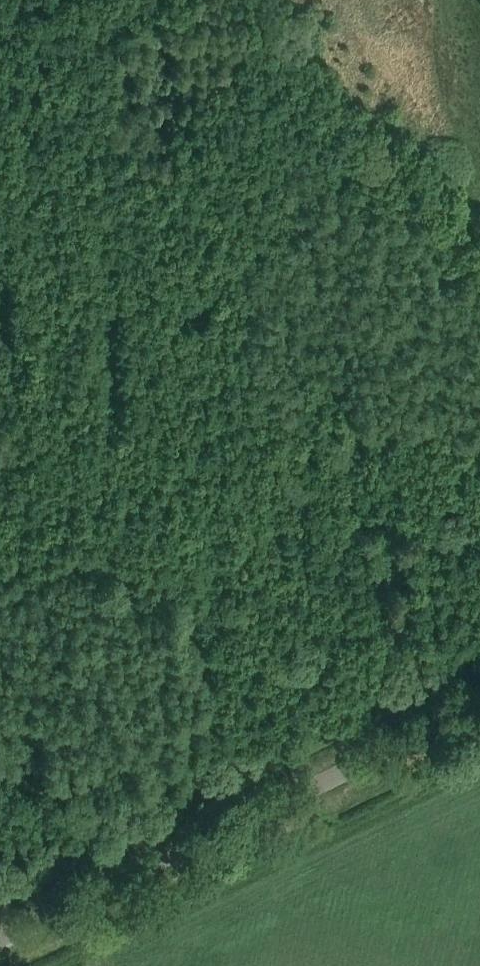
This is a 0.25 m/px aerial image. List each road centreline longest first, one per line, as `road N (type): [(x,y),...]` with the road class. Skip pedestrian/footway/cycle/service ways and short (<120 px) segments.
road 1 (tertiary): [(479,706),(0,939)]

